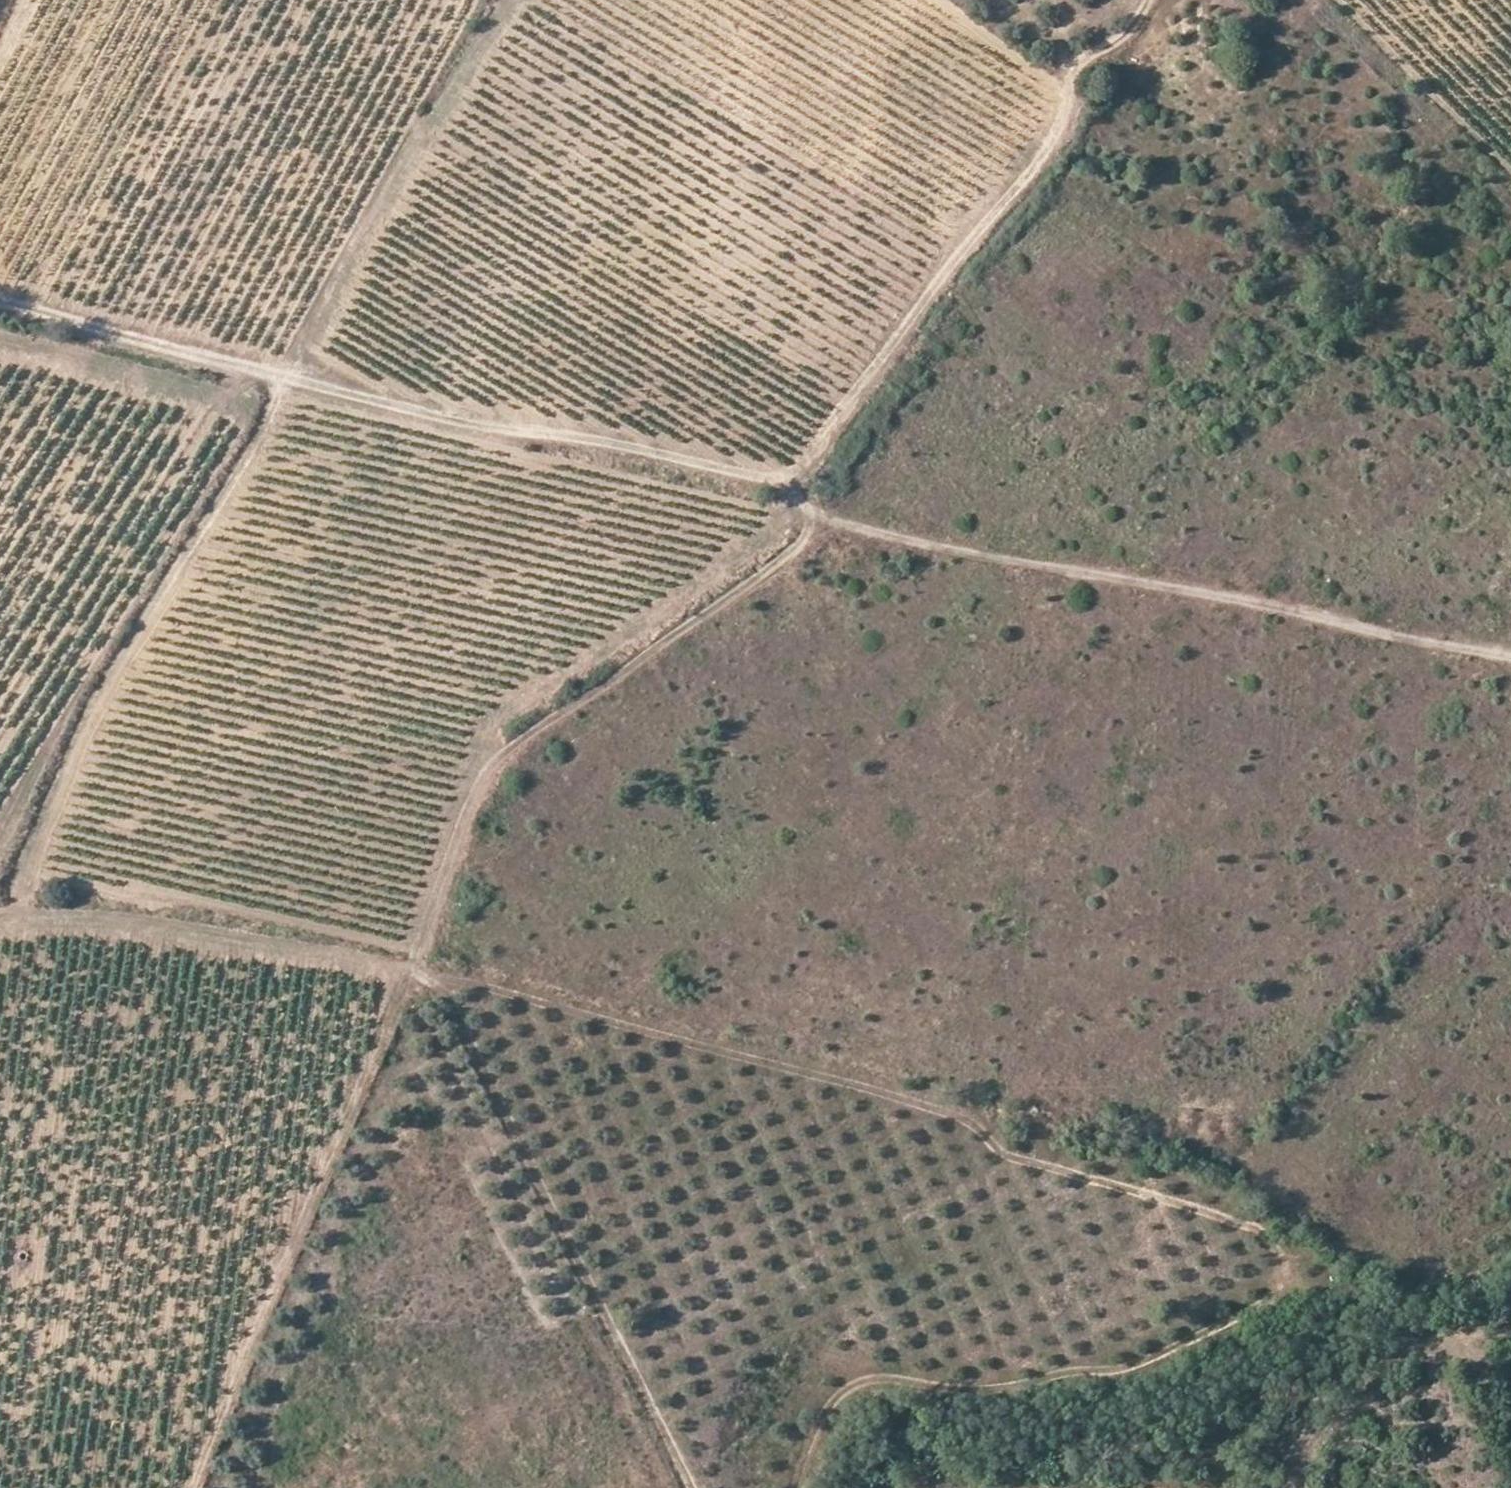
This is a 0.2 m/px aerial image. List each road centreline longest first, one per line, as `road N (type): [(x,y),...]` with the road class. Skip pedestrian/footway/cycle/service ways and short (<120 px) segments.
road 1 (track): [(0,304),(296,380),(777,480),(824,522),(978,559),(1510,658)]
road 2 (track): [(812,511),(799,539),(489,764),(183,1487)]

